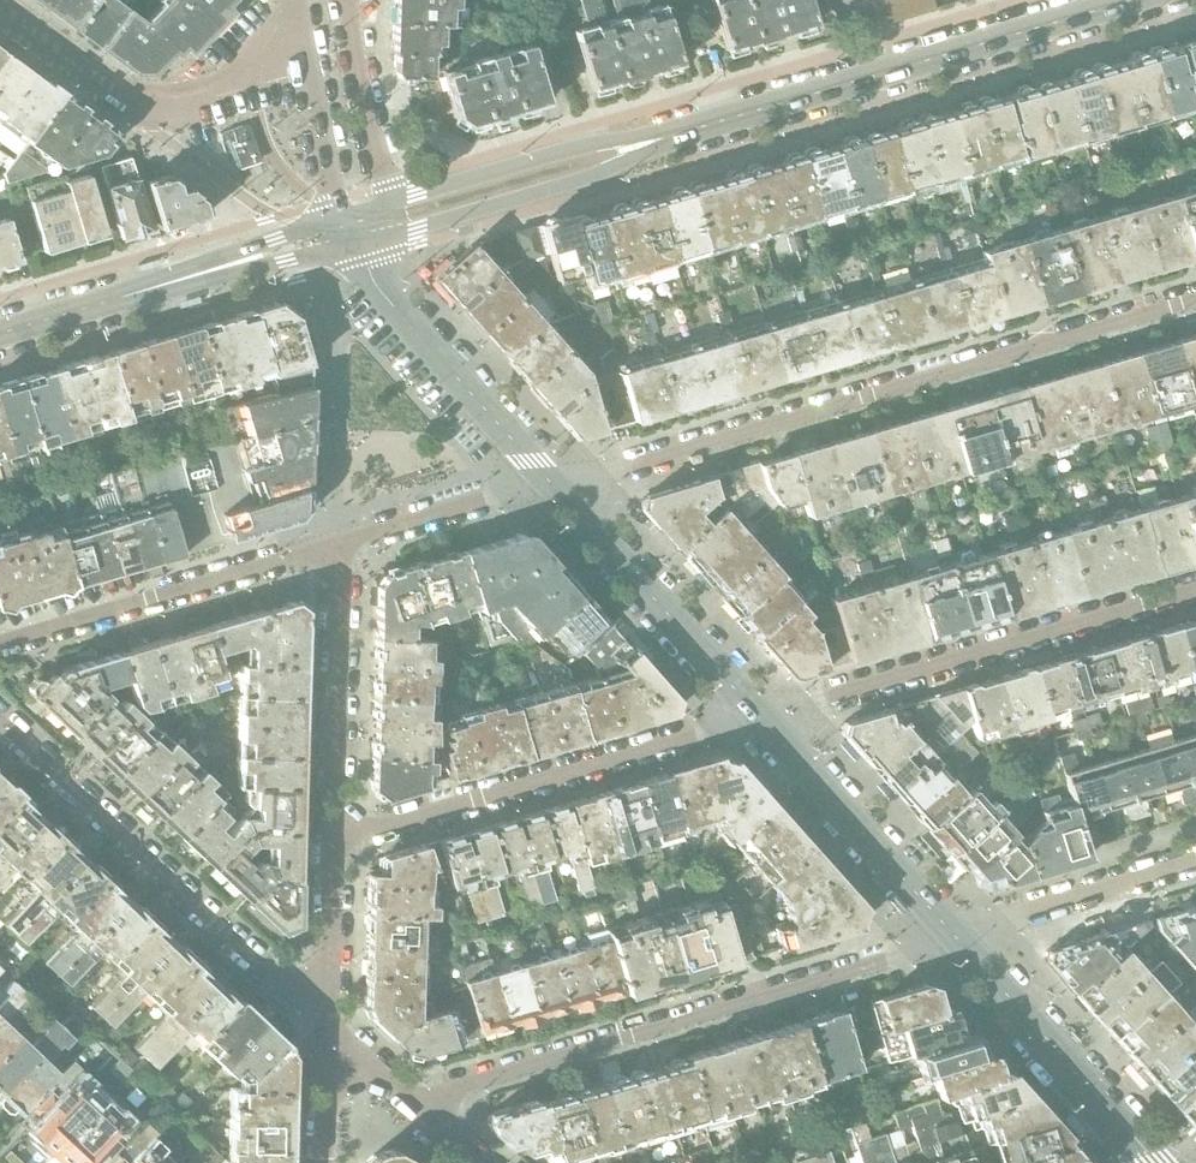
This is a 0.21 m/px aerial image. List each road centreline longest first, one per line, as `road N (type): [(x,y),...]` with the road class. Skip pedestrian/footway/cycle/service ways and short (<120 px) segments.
road 1 (residential): [(1195,298),(643,464),(553,484)]
road 2 (residential): [(422,1107),(492,1072),(955,937)]
road 3 (tertiary): [(660,143),(1154,0)]
road 4 (residential): [(759,716),(1195,590)]
road 5 (residential): [(326,1031),(0,721)]
road 6 (residential): [(759,716),(331,839)]
road 7 (residential): [(292,32),(255,84),(219,104),(181,111),(110,87),(0,6)]
road 8 (residential): [(336,544),(0,645)]
road 9 (residential): [(553,484),(372,284),(361,240)]
road 10 (tertiary): [(361,240),(566,184),(660,143)]
road 11 (residential): [(759,716),(553,484)]
road 12 (residential): [(1158,1162),(955,937)]
road 13 (tertiary): [(660,143),(557,152),(372,208)]
road 14 (residential): [(955,937),(759,716)]
road 15 (residential): [(331,839),(336,544)]
road 16 (residential): [(1195,862),(955,937)]
road 17 (tertiary): [(0,334),(230,266)]
road 18 (residential): [(553,484),(336,544)]
road 19 (residential): [(372,208),(379,159),(341,0)]
road 20 (residential): [(292,32),(329,205),(341,218)]
road 21 (residential): [(326,1031),(331,839)]
road 22 (tertiary): [(230,266),(269,265),(361,240)]
road 23 (residential): [(326,1031),(321,1162)]
road 24 (tertiary): [(341,218),(251,246),(230,266)]
road 25 (residential): [(422,1107),(326,1031)]

